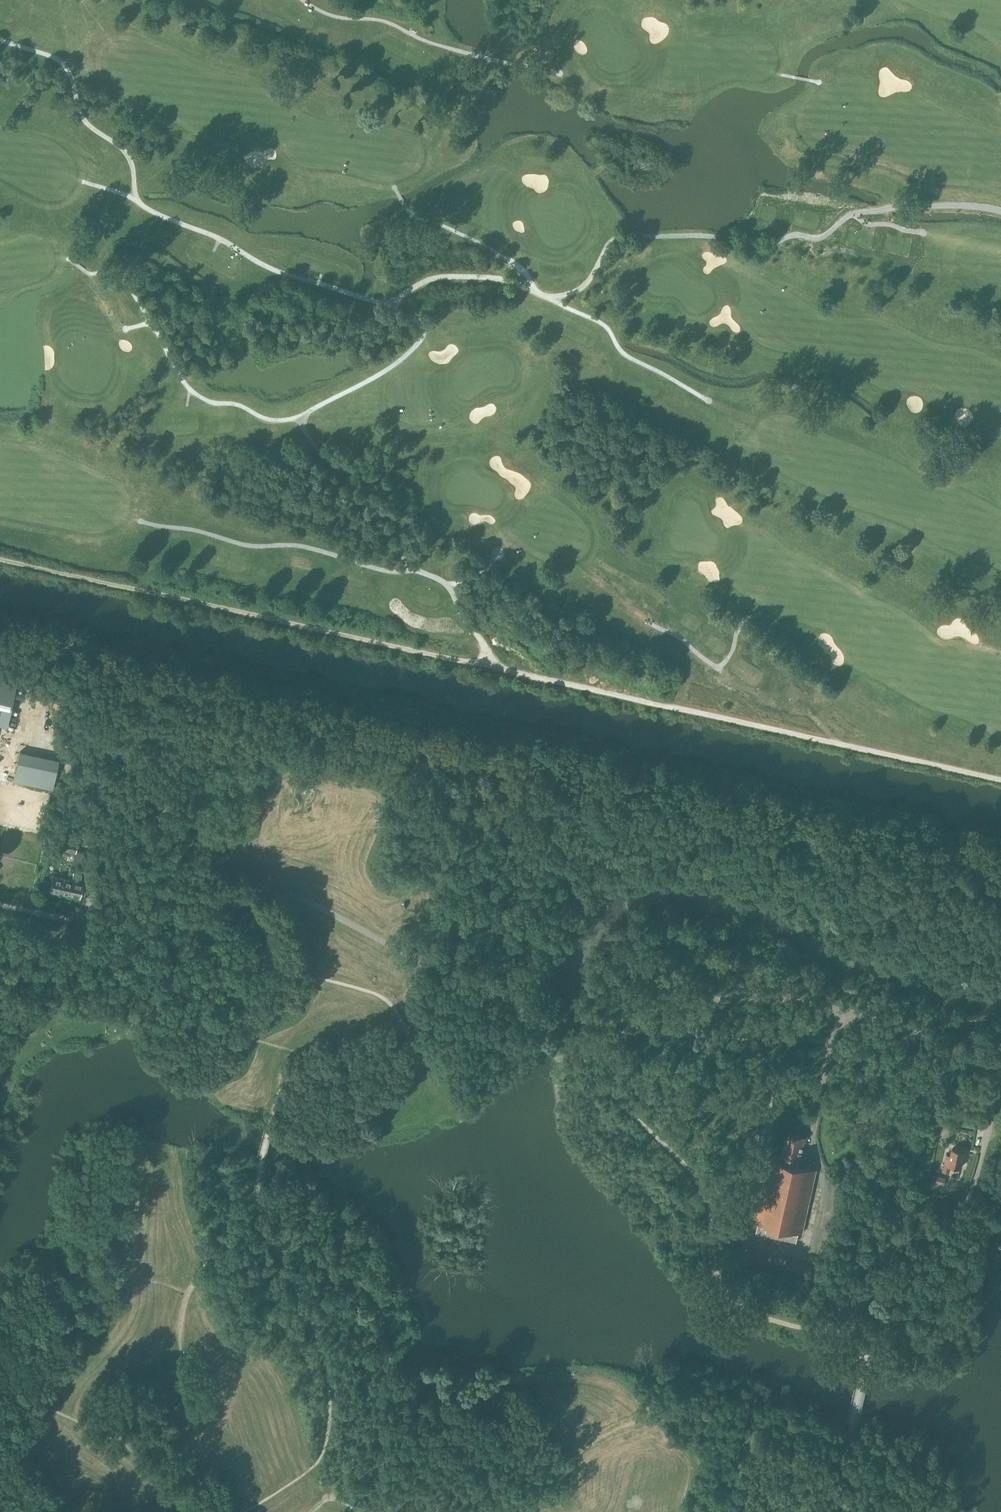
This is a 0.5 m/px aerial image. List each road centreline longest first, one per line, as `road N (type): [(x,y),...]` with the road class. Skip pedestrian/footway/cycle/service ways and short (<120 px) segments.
road 1 (unclassified): [(1000,1066),(842,1011)]

